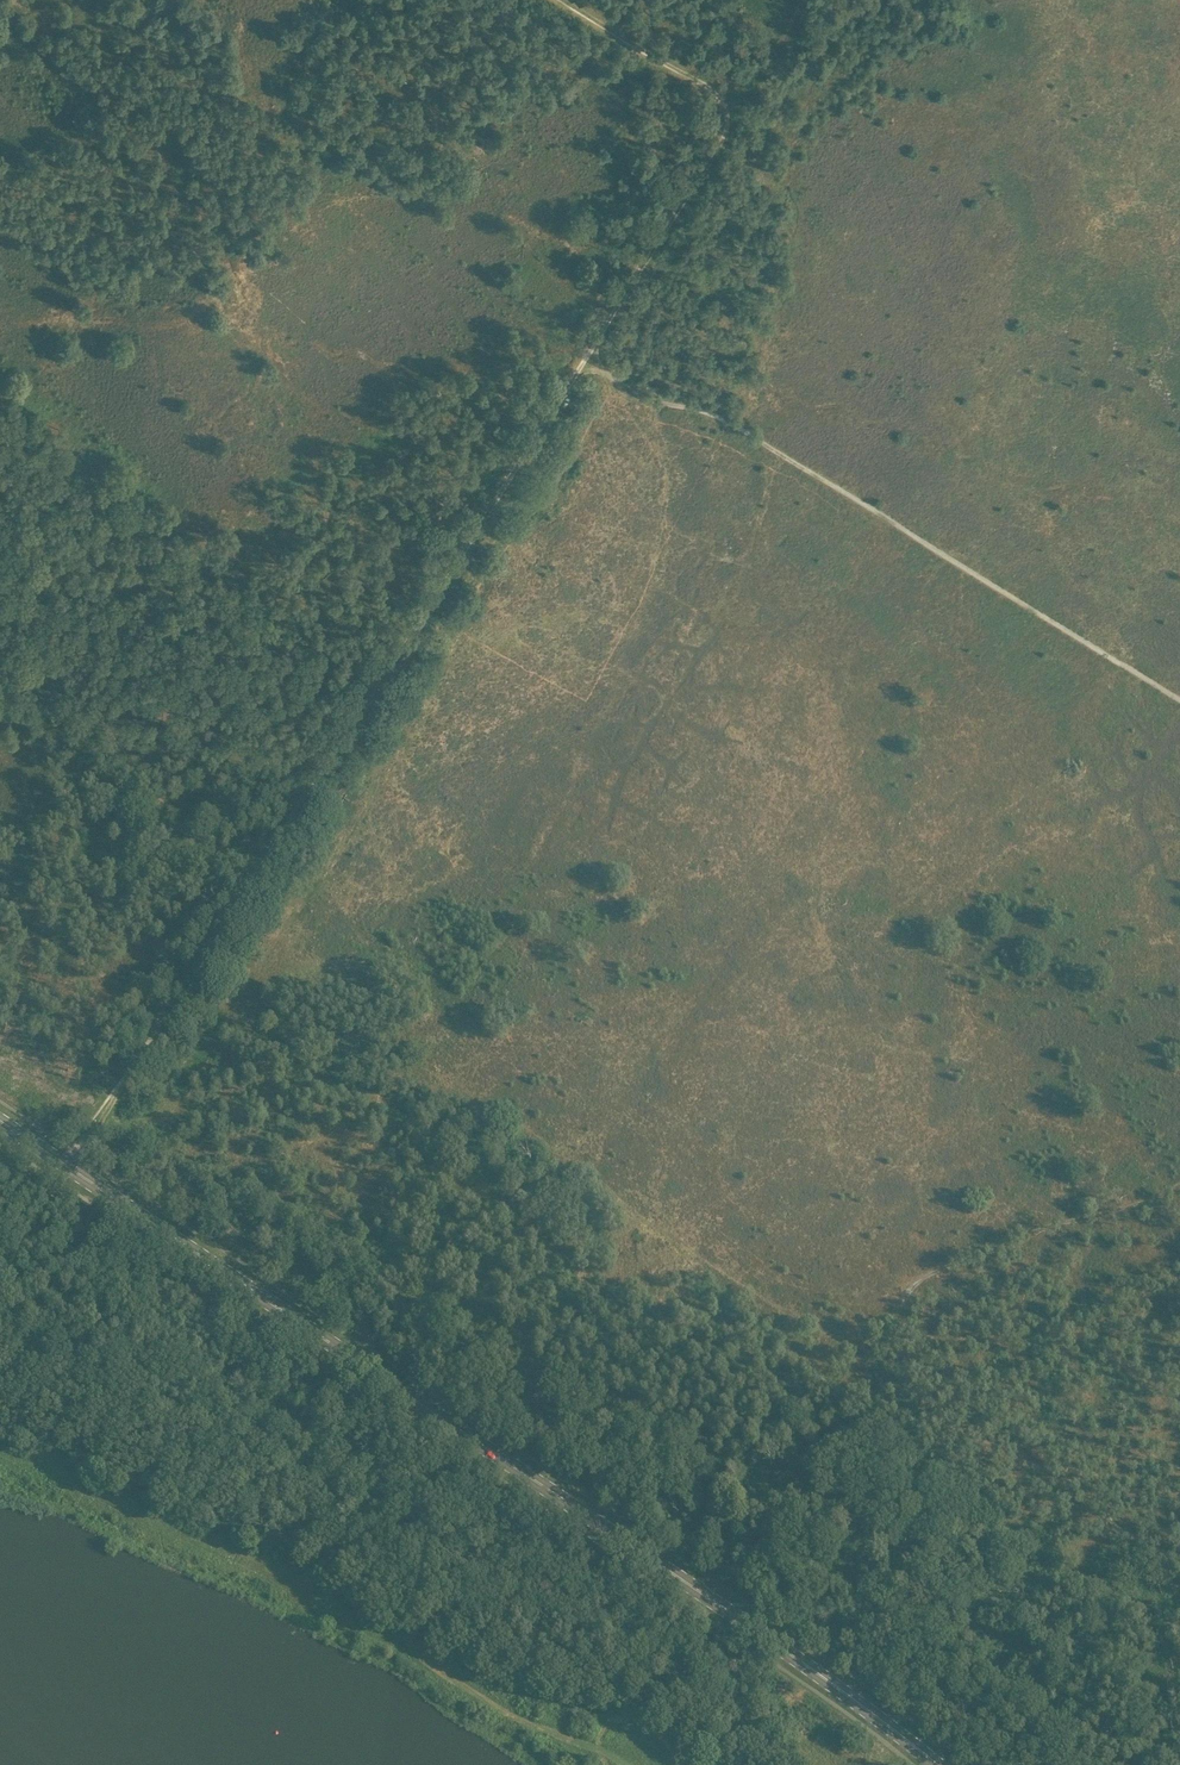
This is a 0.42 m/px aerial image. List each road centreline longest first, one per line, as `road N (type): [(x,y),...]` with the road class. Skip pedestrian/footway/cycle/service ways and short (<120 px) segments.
road 1 (primary): [(938,1764),(752,1627),(0,1121)]
road 2 (track): [(78,1155),(584,360)]
road 3 (track): [(584,360),(638,394),(720,417),(1179,702)]
road 4 (track): [(746,101),(584,360)]
road 5 (track): [(442,1655),(528,1714),(627,1764)]
road 6 (track): [(574,0),(746,101)]

